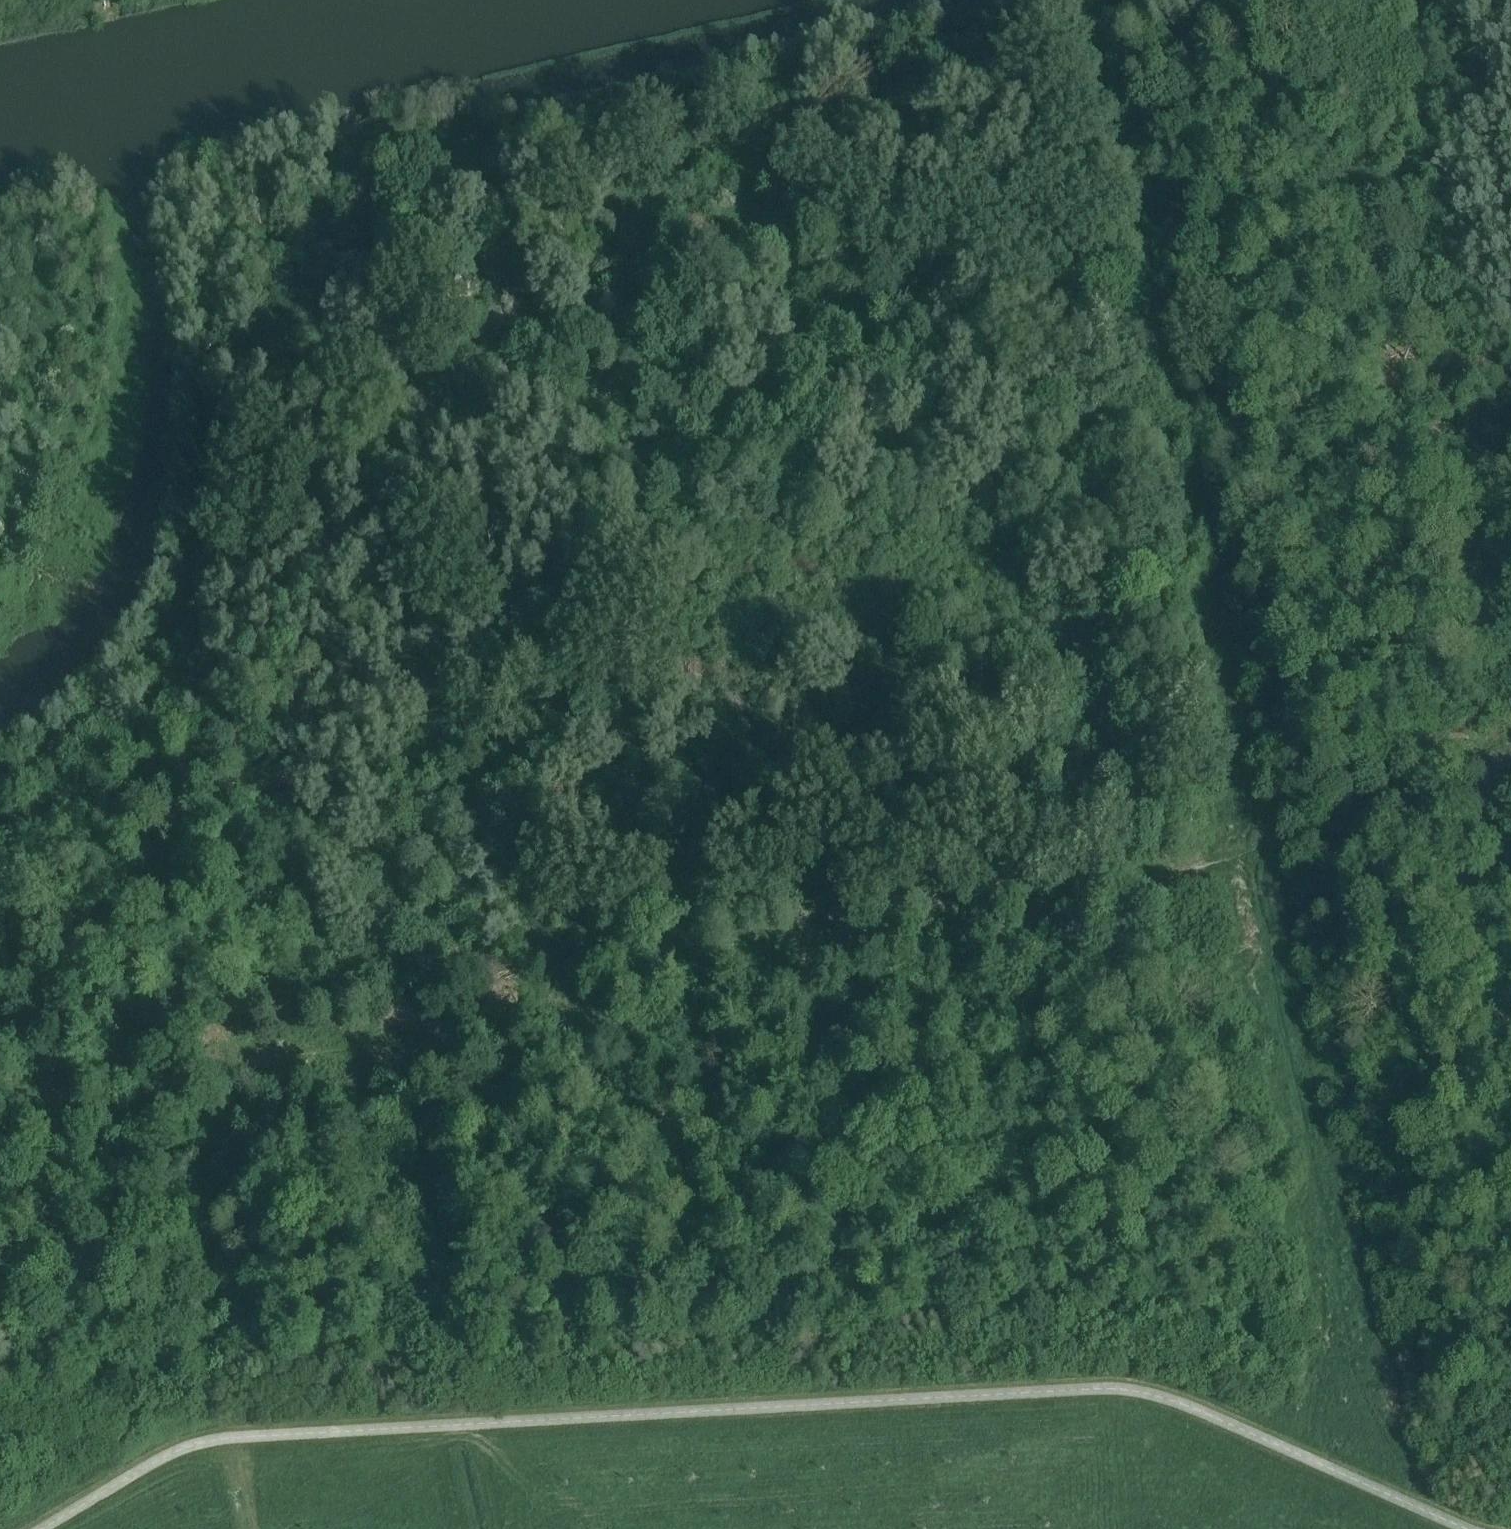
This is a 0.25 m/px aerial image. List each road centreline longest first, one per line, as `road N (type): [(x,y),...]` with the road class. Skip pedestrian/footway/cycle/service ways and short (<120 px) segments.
road 1 (track): [(1150,1262),(1238,1328),(1298,1402),(1328,1344),(1225,915),(1238,859),(1240,765),(1095,10)]
road 2 (track): [(0,1089),(322,1049),(779,965),(1238,859),(1348,841)]

